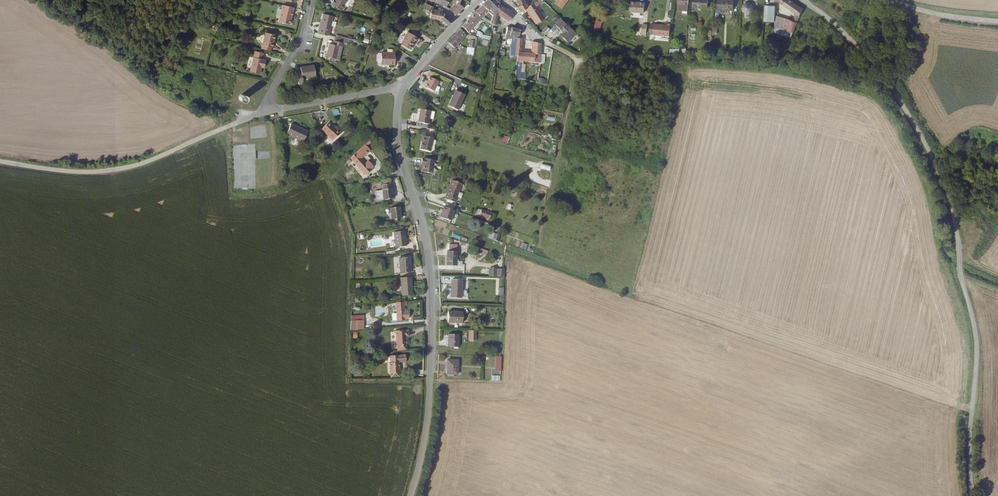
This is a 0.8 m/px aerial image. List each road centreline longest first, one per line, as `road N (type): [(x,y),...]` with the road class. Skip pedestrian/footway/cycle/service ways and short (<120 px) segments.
road 1 (track): [(974,495),(969,420),(976,347),(954,213),(932,151),(855,42),(802,0)]
road 2 (residential): [(431,382),(430,255),(397,140),(403,87)]
road 3 (unclassified): [(0,162),(122,169),(230,126)]
road 4 (track): [(548,205),(576,73),(574,59),(557,48)]
road 5 (residential): [(266,113),(403,87)]
road 6 (residential): [(266,113),(312,0)]
road 7 (track): [(997,23),(879,0)]

